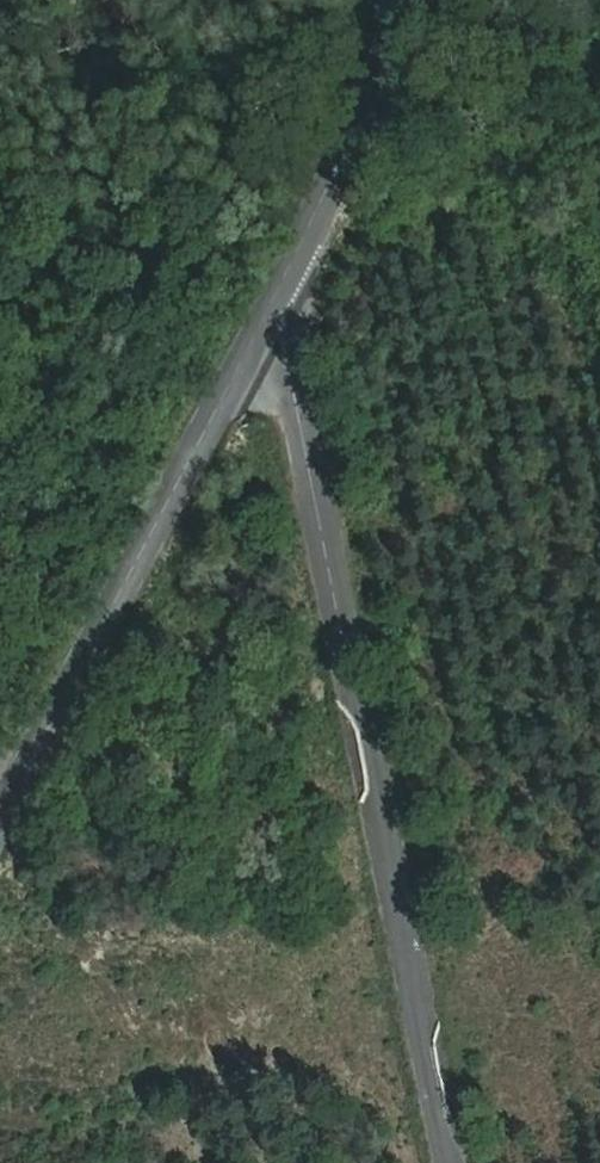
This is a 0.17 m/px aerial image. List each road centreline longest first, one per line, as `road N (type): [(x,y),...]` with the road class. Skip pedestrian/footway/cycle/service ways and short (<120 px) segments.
road 1 (unclassified): [(265,314),(278,334),(297,408),(456,1162)]
road 2 (residential): [(265,314),(0,808)]
road 3 (residential): [(405,0),(265,314)]

